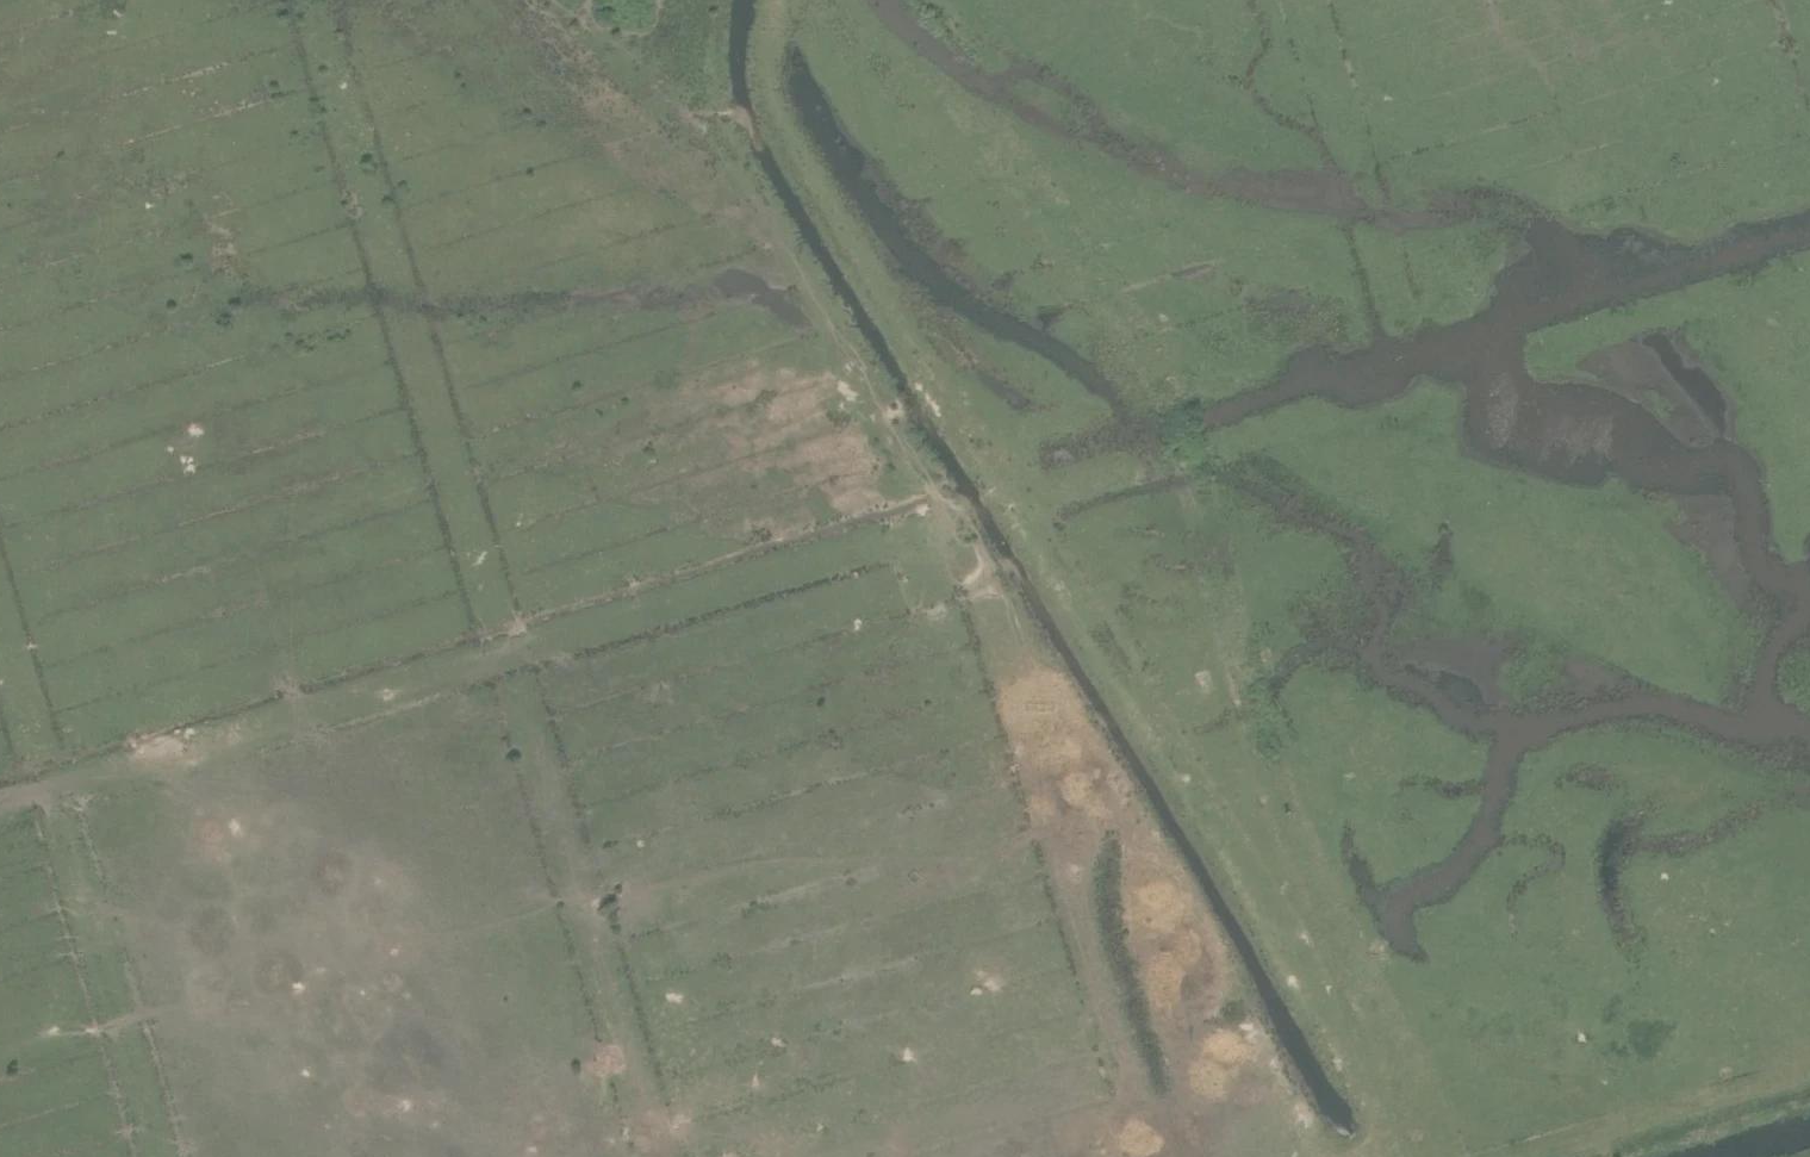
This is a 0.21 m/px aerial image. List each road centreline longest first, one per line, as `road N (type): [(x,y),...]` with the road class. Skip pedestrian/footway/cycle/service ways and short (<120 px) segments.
road 1 (track): [(1809,1075),(1532,1156)]

